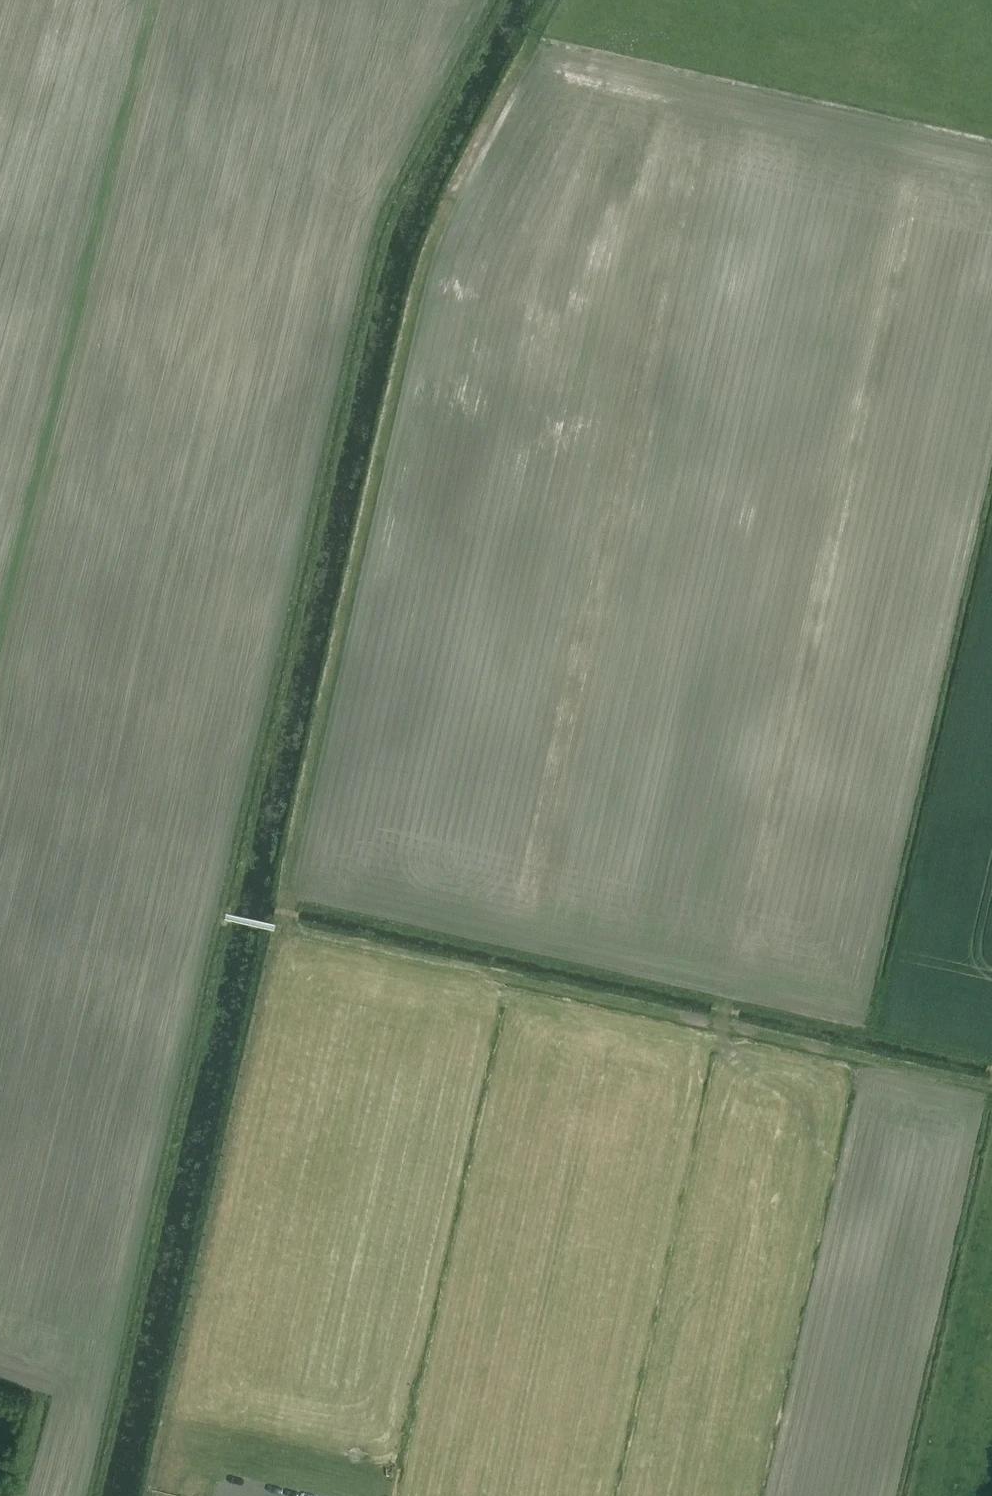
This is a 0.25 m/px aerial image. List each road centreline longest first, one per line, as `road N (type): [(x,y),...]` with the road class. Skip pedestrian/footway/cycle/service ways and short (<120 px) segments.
road 1 (track): [(730,987),(721,1030),(733,1072),(797,1096),(824,1120),(745,1495)]

